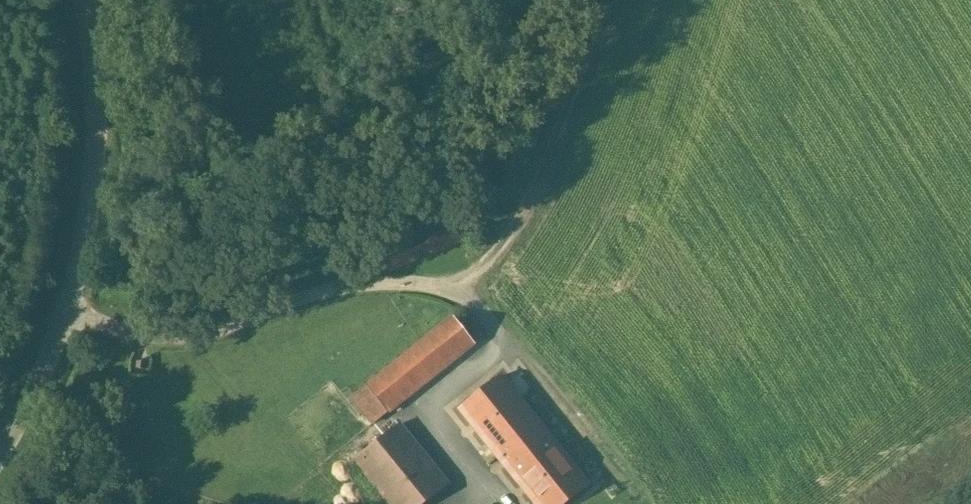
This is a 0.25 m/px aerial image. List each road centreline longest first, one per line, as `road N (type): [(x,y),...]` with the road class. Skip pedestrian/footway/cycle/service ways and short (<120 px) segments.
road 1 (unclassified): [(70,307),(157,334),(278,284),(450,288)]
road 2 (track): [(450,288),(532,218),(607,0)]
road 3 (unclassified): [(84,0),(93,168),(70,307)]
road 4 (unclassified): [(70,307),(0,453)]

